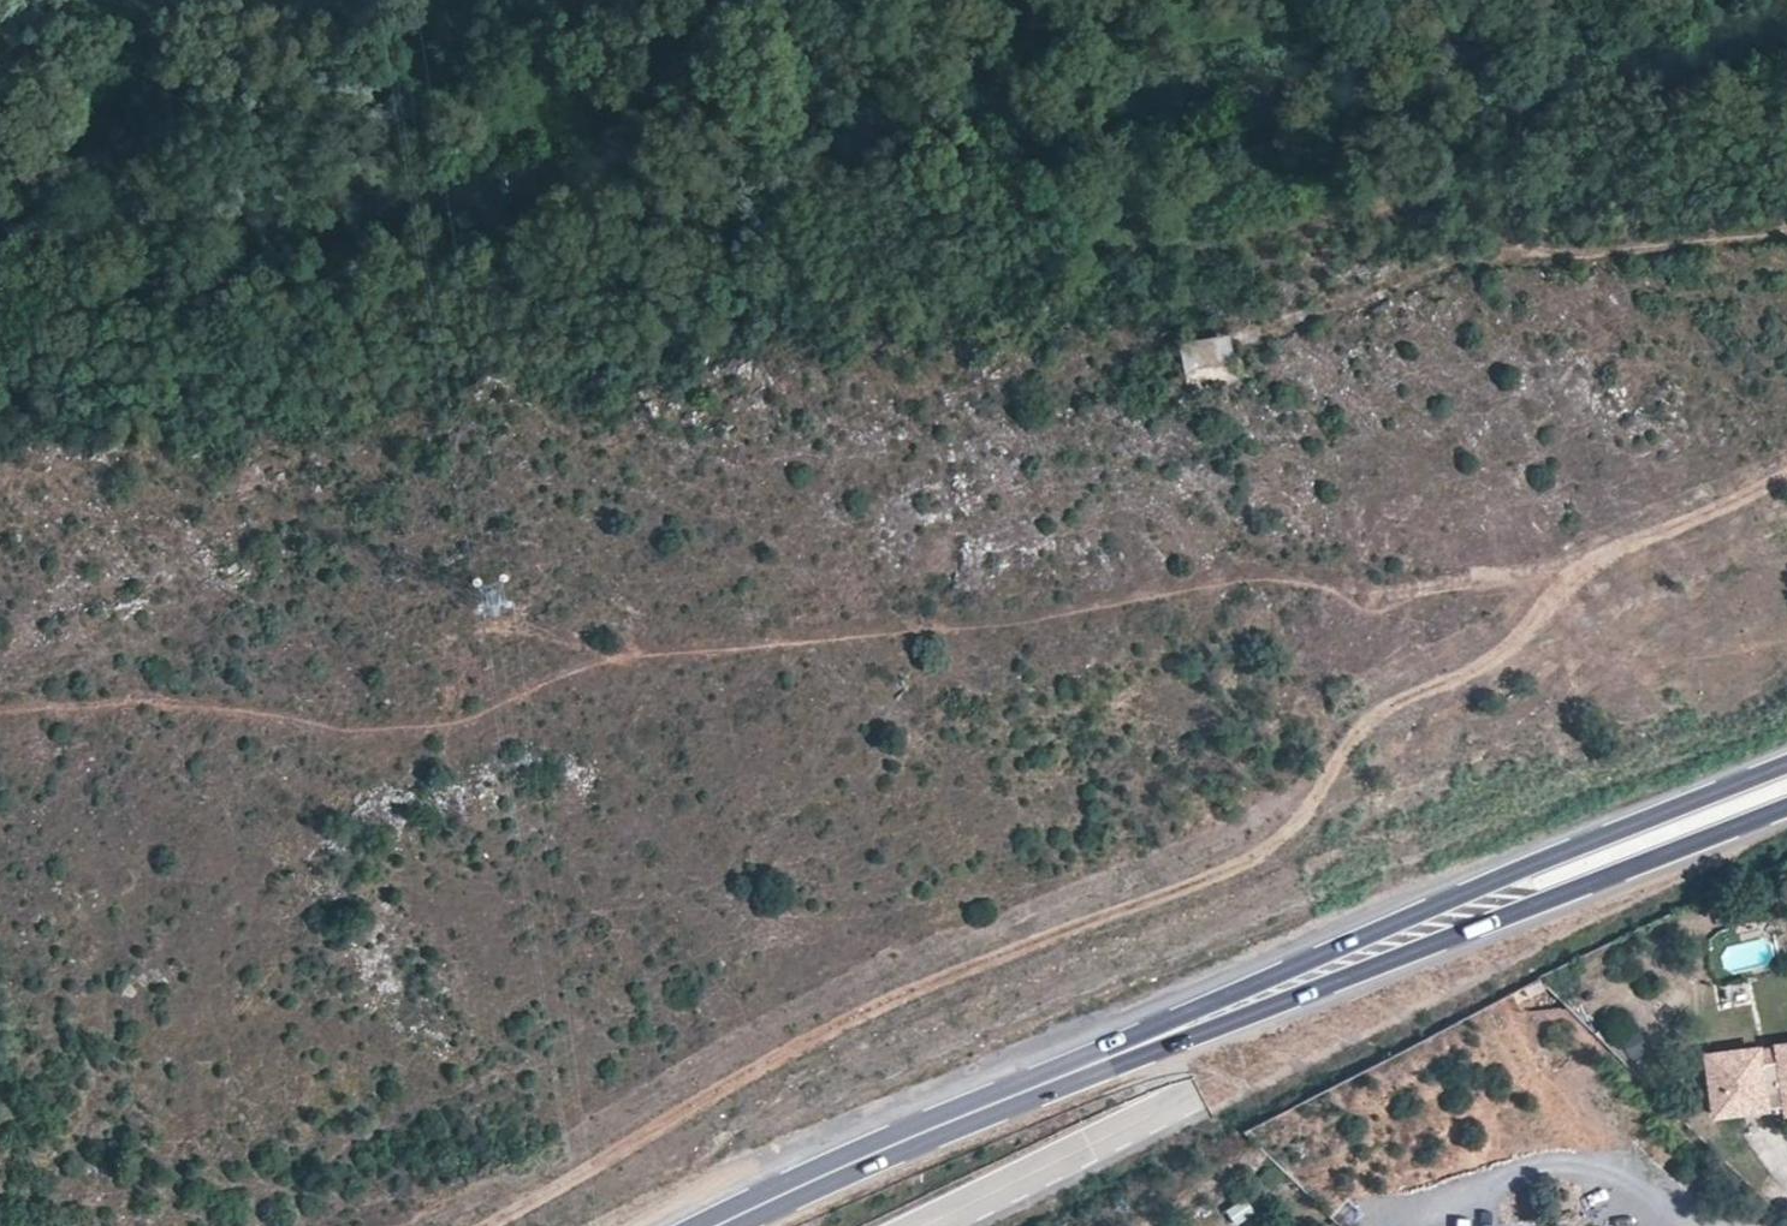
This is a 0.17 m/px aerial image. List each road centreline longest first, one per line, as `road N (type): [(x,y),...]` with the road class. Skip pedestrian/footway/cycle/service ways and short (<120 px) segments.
road 1 (primary): [(1786,773),(728,1225)]
road 2 (track): [(1786,231),(1551,254),(1422,216),(1367,216),(1220,246),(1149,251),(1123,245)]
road 3 (track): [(1551,254),(1469,260),(1241,341)]

